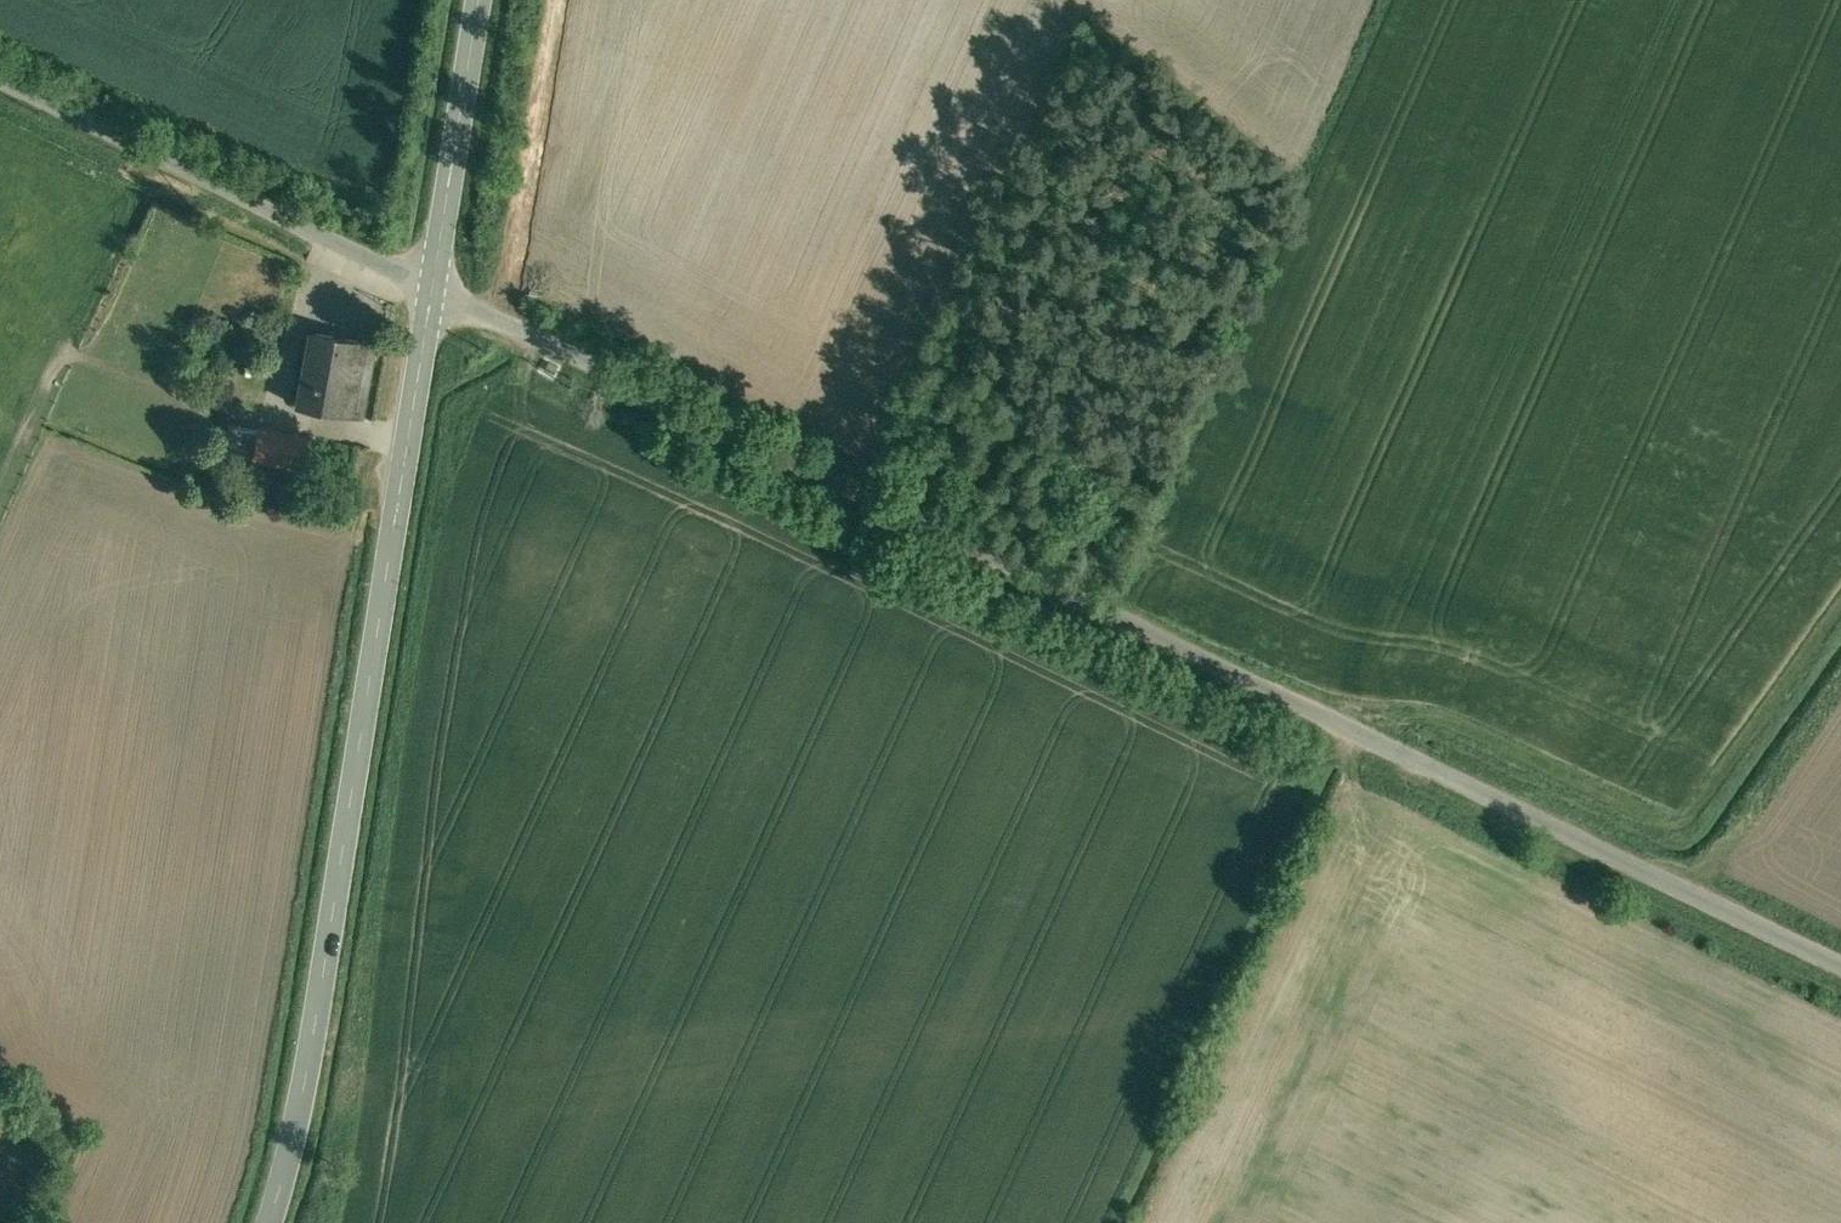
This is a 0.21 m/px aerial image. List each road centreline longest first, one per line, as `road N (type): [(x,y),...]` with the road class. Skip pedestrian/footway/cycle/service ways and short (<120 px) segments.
road 1 (unclassified): [(1840,966),(436,292)]
road 2 (secondary): [(436,292),(295,1124),(269,1222)]
road 3 (unclassified): [(436,292),(0,81)]
road 4 (secondary): [(482,0),(436,292)]

